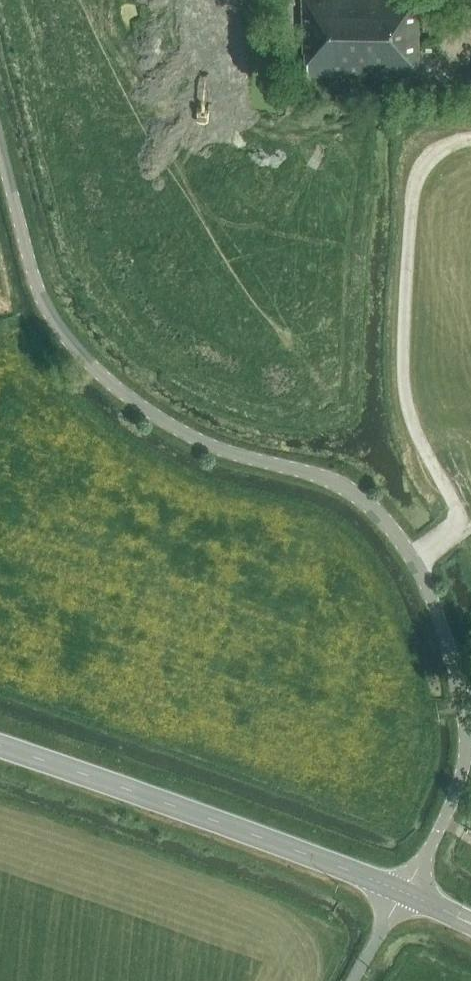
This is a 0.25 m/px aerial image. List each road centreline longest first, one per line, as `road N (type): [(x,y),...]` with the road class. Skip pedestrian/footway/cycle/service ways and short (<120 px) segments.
road 1 (unclassified): [(404,893),(453,799),(466,748),(455,671),(416,563),(384,518),(345,487),(216,448),(156,416),(93,367),(40,292),(0,147)]
road 2 (track): [(470,140),(432,154),(419,177),(403,330),(414,422),(466,527),(413,559)]
road 3 (secondary): [(404,893),(0,746)]

